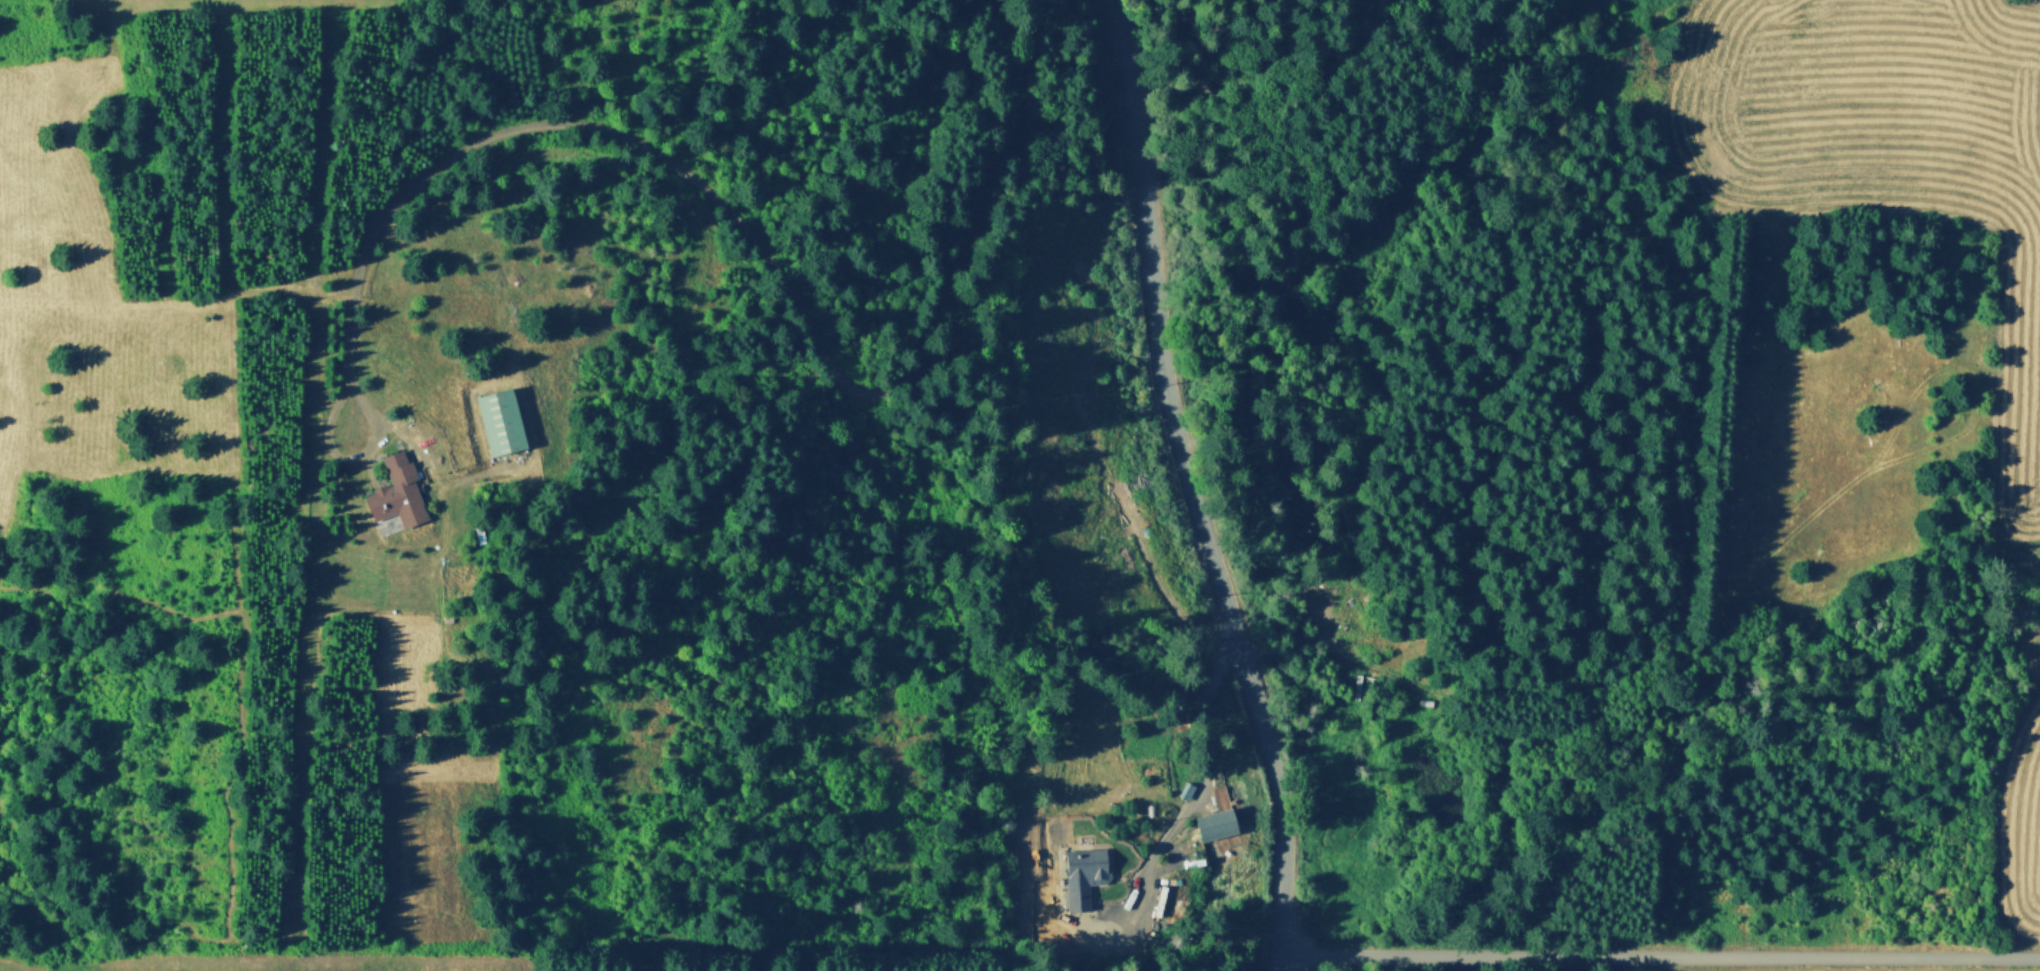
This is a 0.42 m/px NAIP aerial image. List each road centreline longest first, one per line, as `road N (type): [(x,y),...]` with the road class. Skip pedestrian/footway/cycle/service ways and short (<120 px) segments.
road 1 (residential): [(1276,970),(1275,773),(1173,406),(1123,0)]
road 2 (residential): [(2039,957),(1277,954)]
road 3 (track): [(659,512),(500,465),(446,478),(426,462)]
road 4 (track): [(134,301),(249,286),(353,298)]

